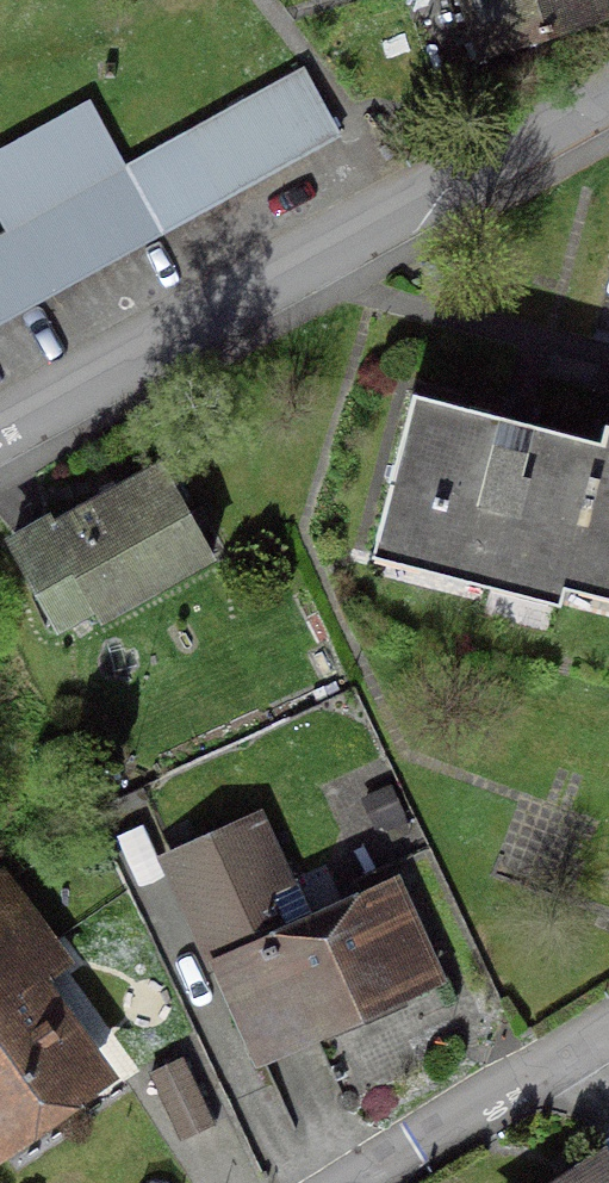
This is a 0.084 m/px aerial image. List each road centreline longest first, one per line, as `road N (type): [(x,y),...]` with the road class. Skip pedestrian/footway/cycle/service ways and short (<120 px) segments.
road 1 (residential): [(608,92),(0,431)]
road 2 (residential): [(360,1182),(608,1027)]

